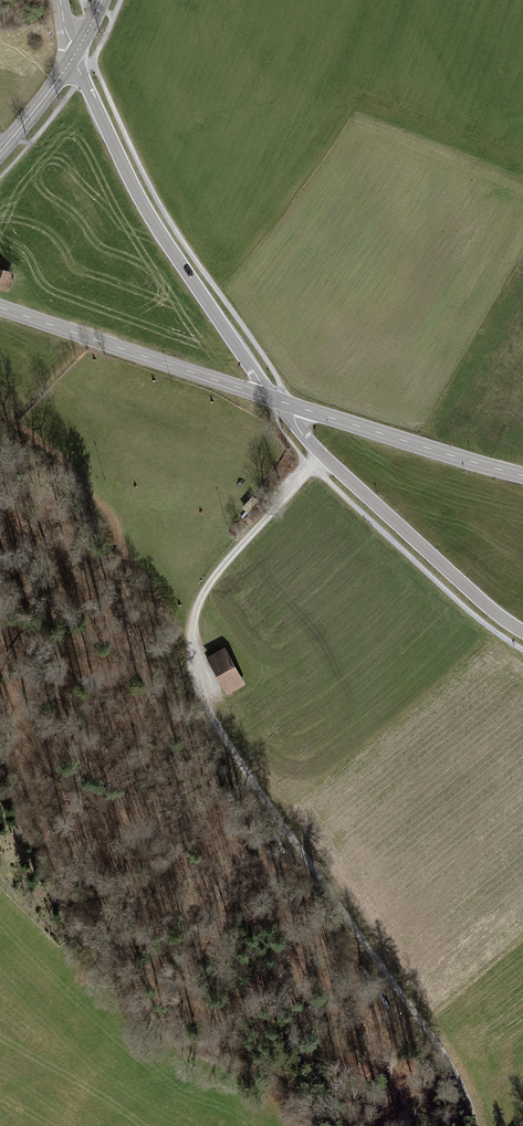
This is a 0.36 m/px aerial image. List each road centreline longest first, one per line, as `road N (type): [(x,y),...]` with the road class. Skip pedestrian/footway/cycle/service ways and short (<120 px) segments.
road 1 (track): [(322,456),(207,588),(193,622),(195,678),(251,781),(447,1058),(476,1125)]
road 2 (unclassified): [(74,56),(145,209),(274,400)]
road 3 (unclassified): [(274,400),(322,456),(522,631)]
road 4 (tertiary): [(0,308),(274,400)]
road 5 (tertiary): [(274,400),(522,476)]
road 6 (tertiary): [(0,152),(74,56)]

